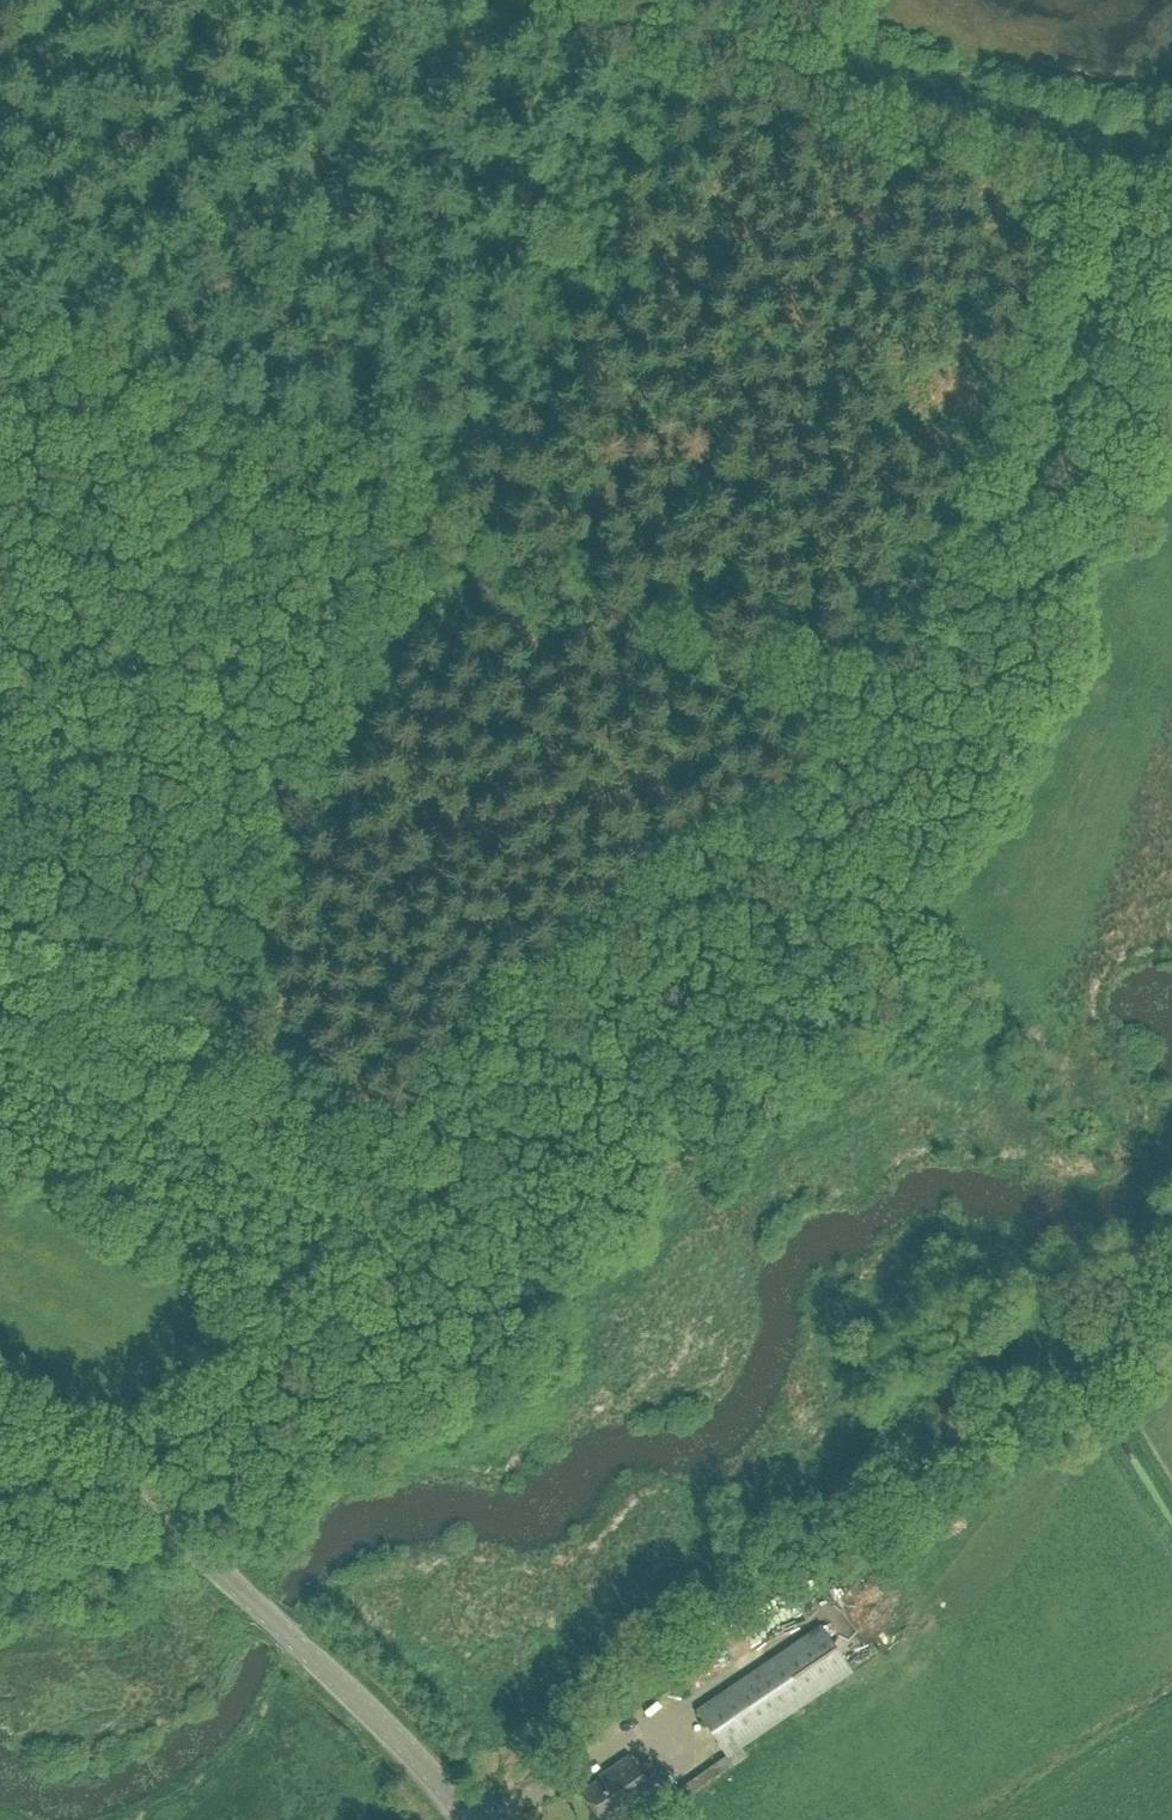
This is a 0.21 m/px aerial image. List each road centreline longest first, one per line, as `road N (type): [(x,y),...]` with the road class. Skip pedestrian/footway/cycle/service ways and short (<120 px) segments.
road 1 (tertiary): [(468,1819),(399,1741),(232,1584),(100,1479),(0,1419)]

